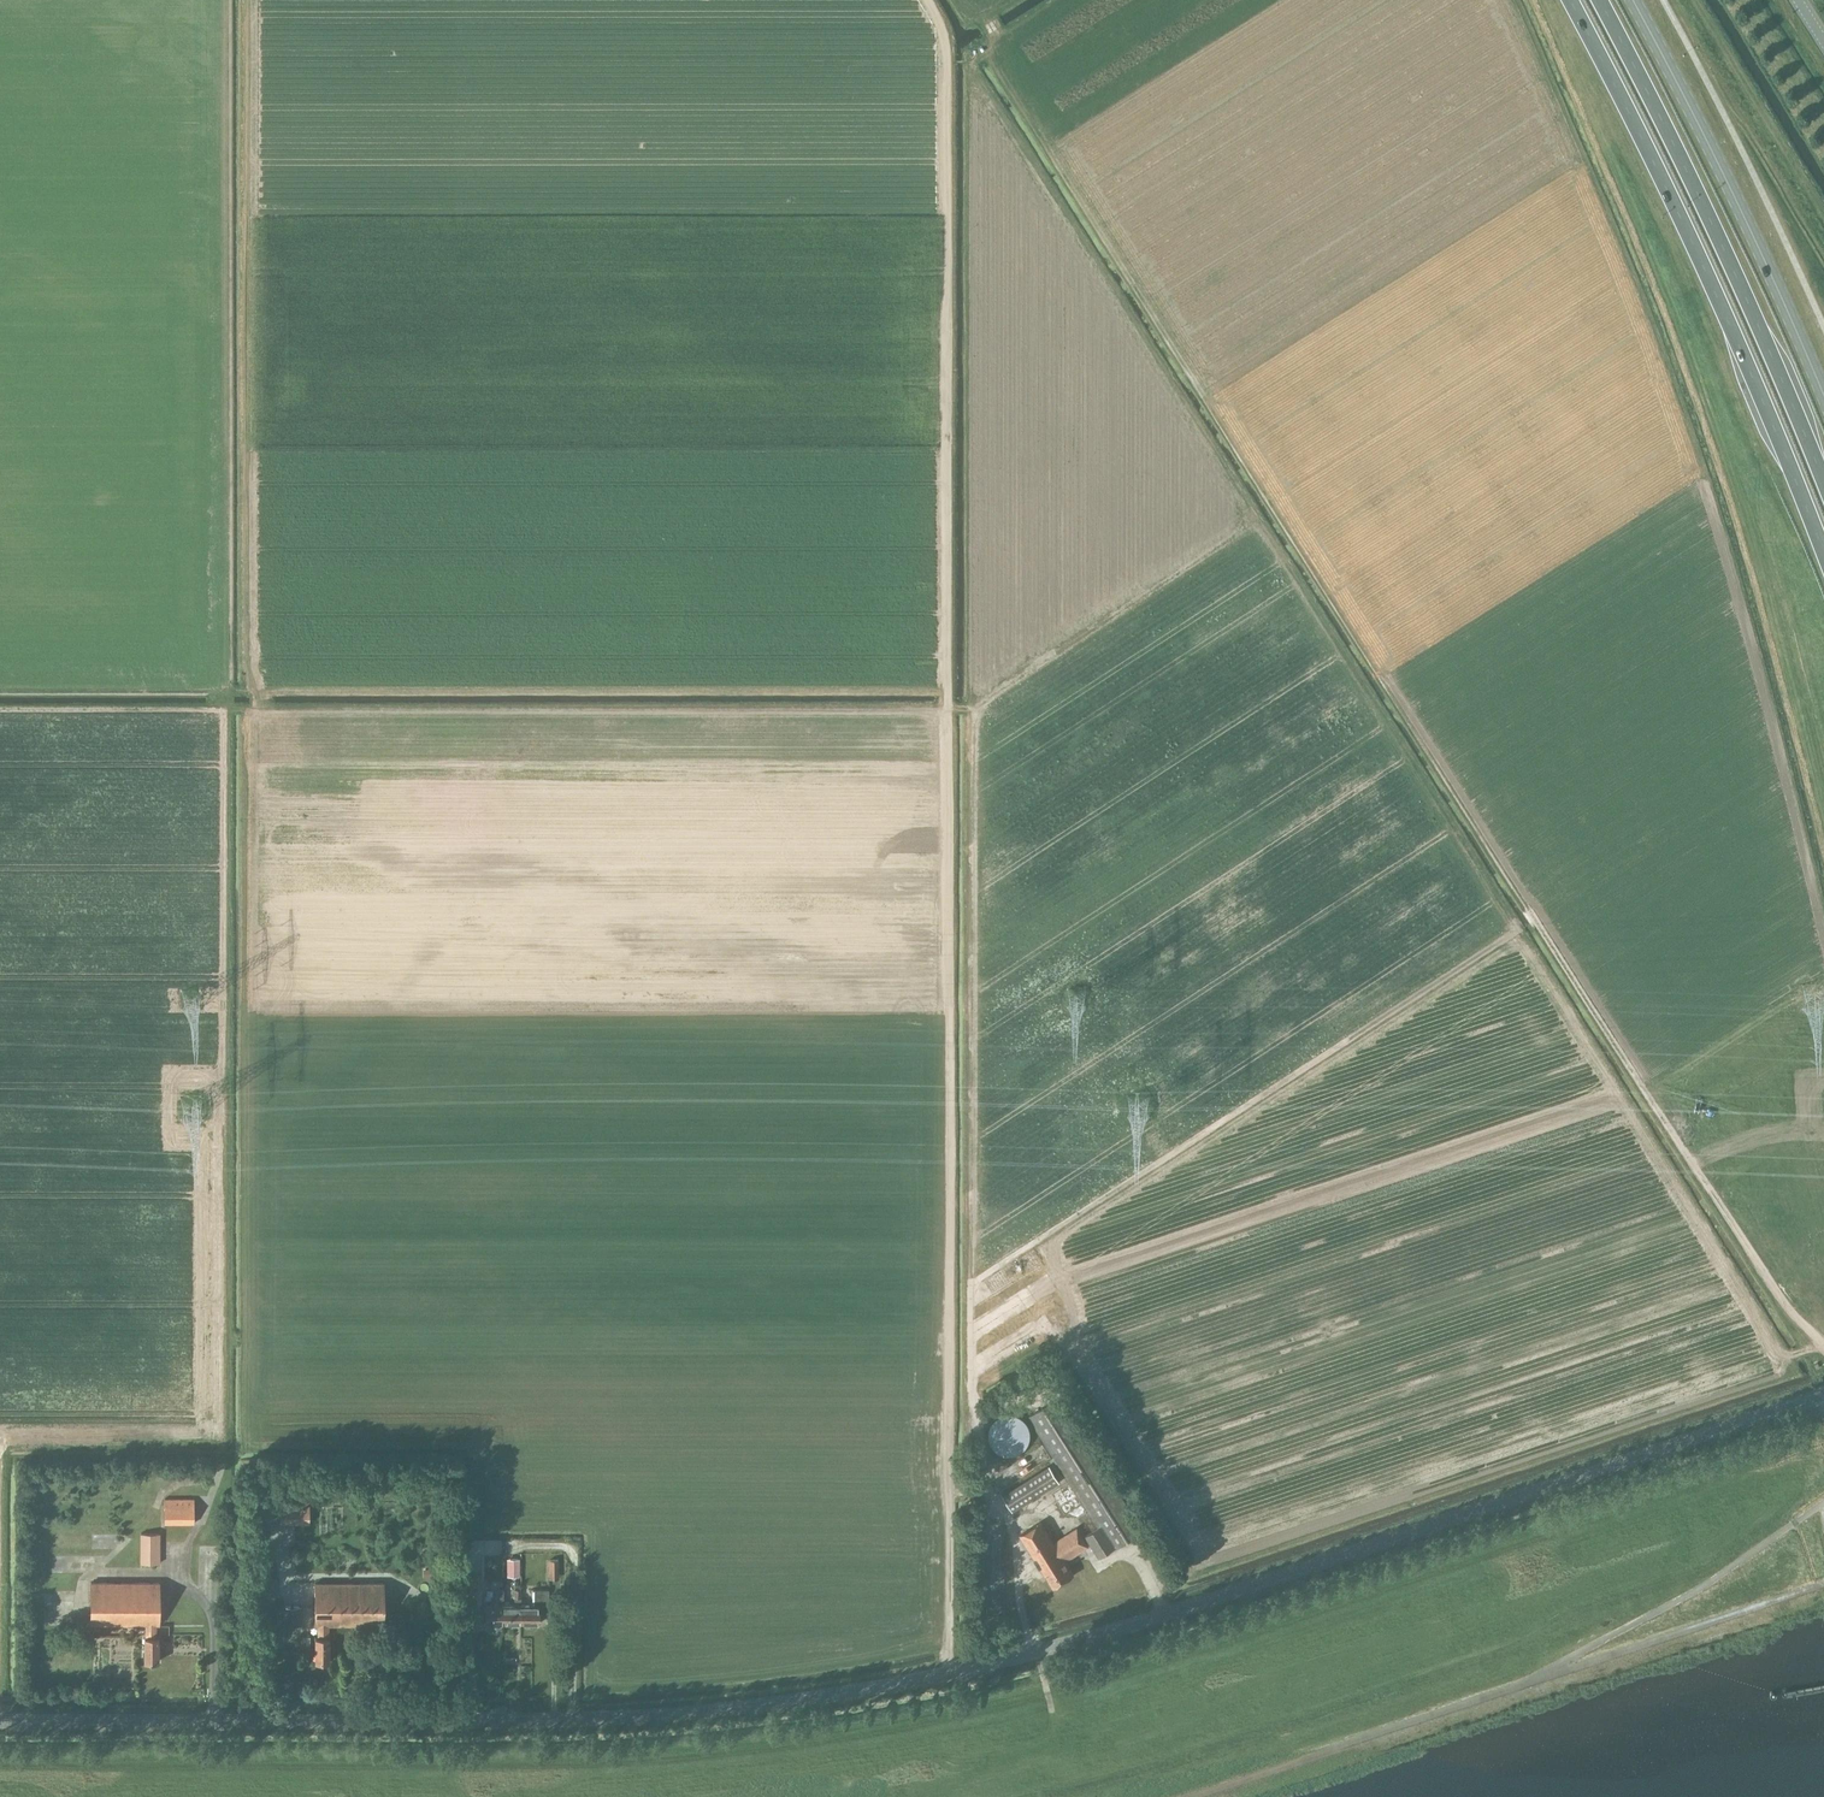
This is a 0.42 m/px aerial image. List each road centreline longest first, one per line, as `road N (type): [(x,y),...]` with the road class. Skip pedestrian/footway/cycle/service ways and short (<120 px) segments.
road 1 (unclassified): [(0,1721),(562,1720),(858,1690),(1129,1625),(1817,1397)]
road 2 (trunk): [(1570,0),(1722,308),(1823,553)]
road 3 (trunk): [(1823,482),(1713,227),(1600,0)]
road 4 (secondary): [(1633,0),(1823,396)]
road 5 (unclassified): [(1529,1683),(1181,1796)]
road 6 (unclassified): [(1823,1501),(1697,1590),(1529,1683)]
road 7 (track): [(1823,1345),(1789,1311),(1639,1082)]
road 8 (unclassified): [(1529,1683),(1823,1583)]

